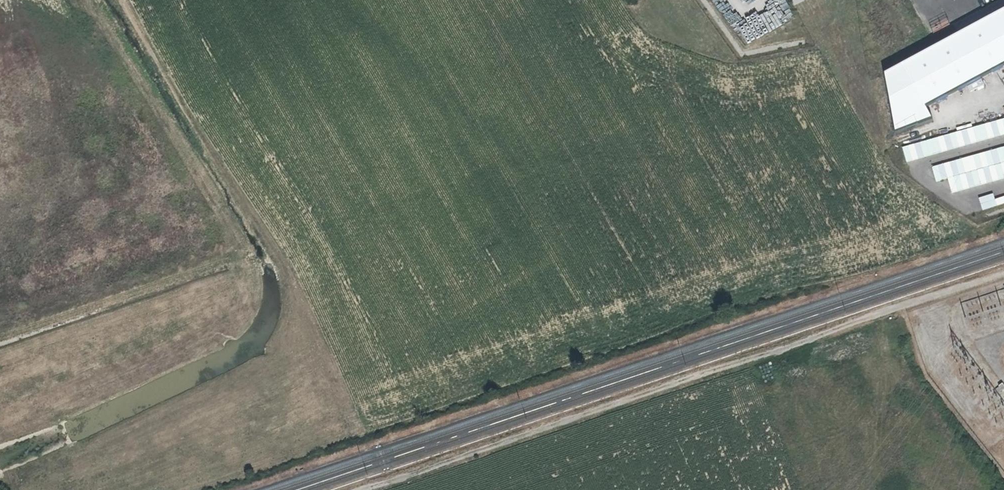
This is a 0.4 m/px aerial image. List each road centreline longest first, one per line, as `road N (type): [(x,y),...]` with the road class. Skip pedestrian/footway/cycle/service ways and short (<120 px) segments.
road 1 (track): [(362,489),(1003,272)]

